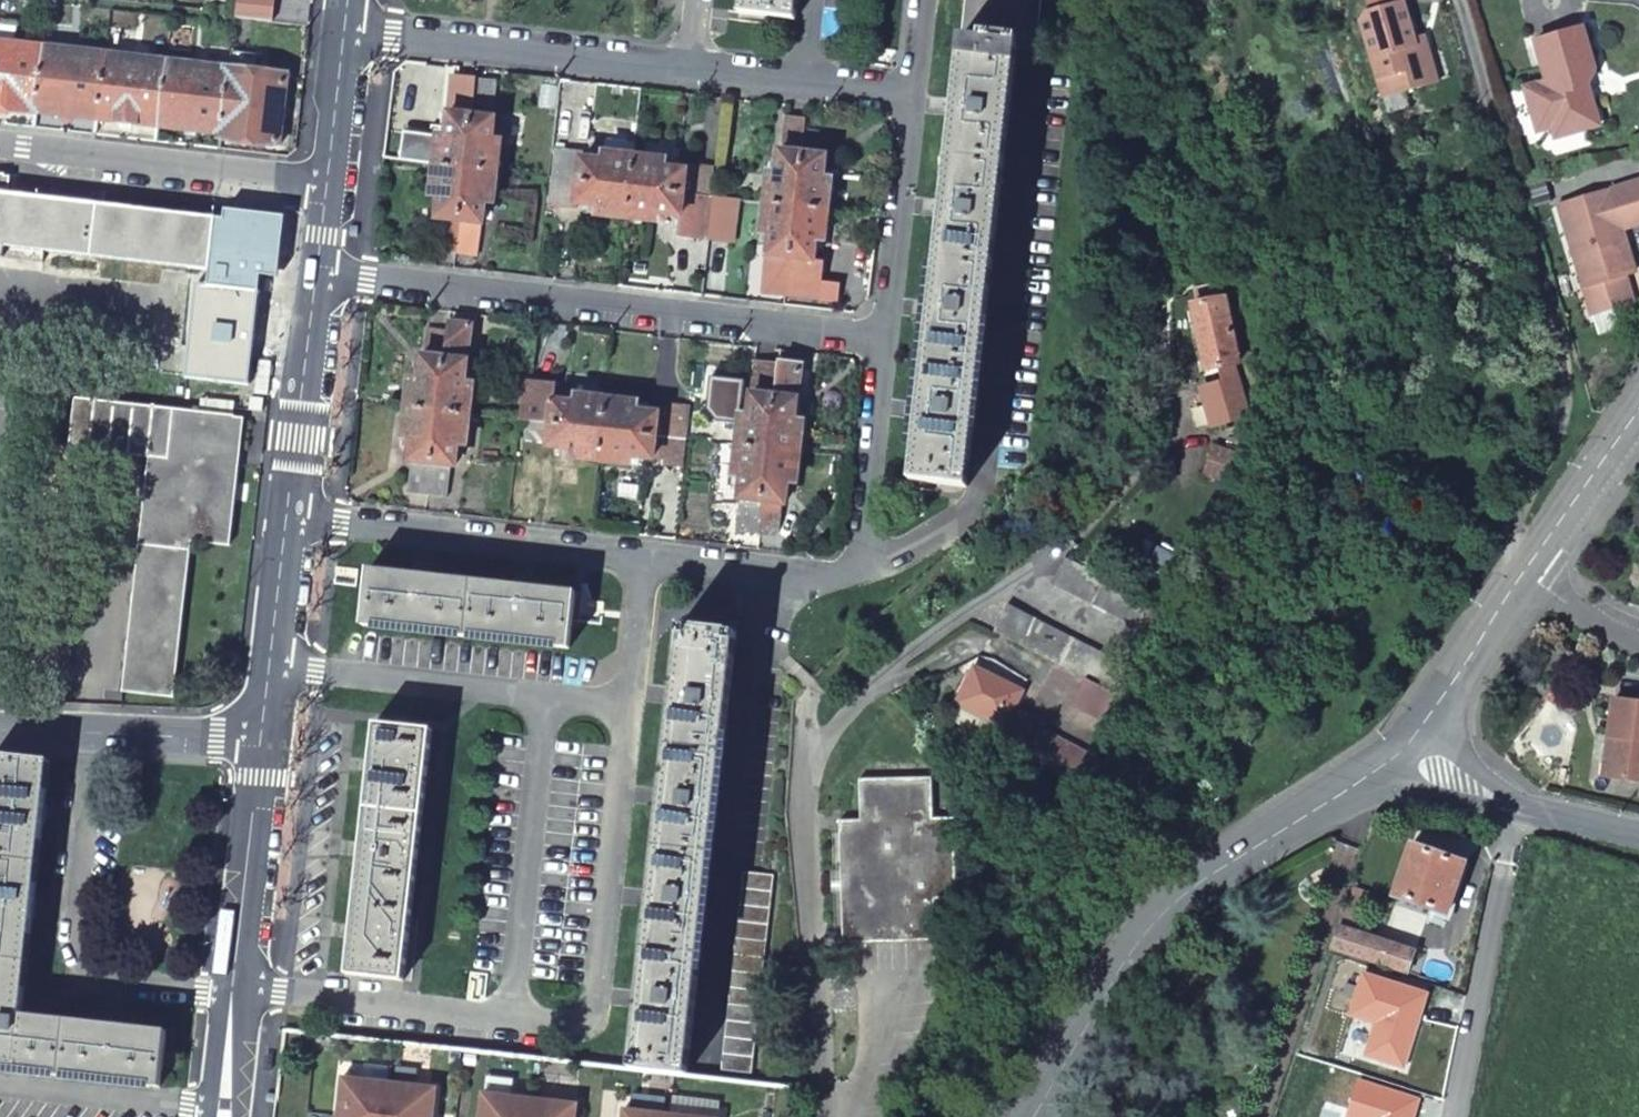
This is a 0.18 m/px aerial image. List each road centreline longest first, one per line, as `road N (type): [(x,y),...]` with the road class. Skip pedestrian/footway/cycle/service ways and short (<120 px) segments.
road 1 (residential): [(884,336),(861,545),(844,574),(794,577),(288,516)]
road 2 (residential): [(884,336),(318,272)]
road 3 (residential): [(1405,748),(1158,907),(1127,943),(1029,1116)]
road 4 (residential): [(690,73),(910,100),(884,336)]
road 5 (residential): [(262,738),(226,1116)]
road 6 (residential): [(347,30),(690,73)]
road 7 (residential): [(328,187),(0,146)]
road 8 (residential): [(1530,807),(1459,1116)]
road 9 (residential): [(262,738),(0,730)]
road 10 (residential): [(318,272),(288,516)]
road 11 (residential): [(288,516),(262,738)]
road 12 (residential): [(1530,574),(1405,748)]
road 13 (residential): [(1638,415),(1530,574)]
road 14 (residential): [(347,30),(328,187)]
road 15 (residential): [(1530,807),(1453,780),(1405,748)]
road 16 (residential): [(1530,574),(1638,640)]

